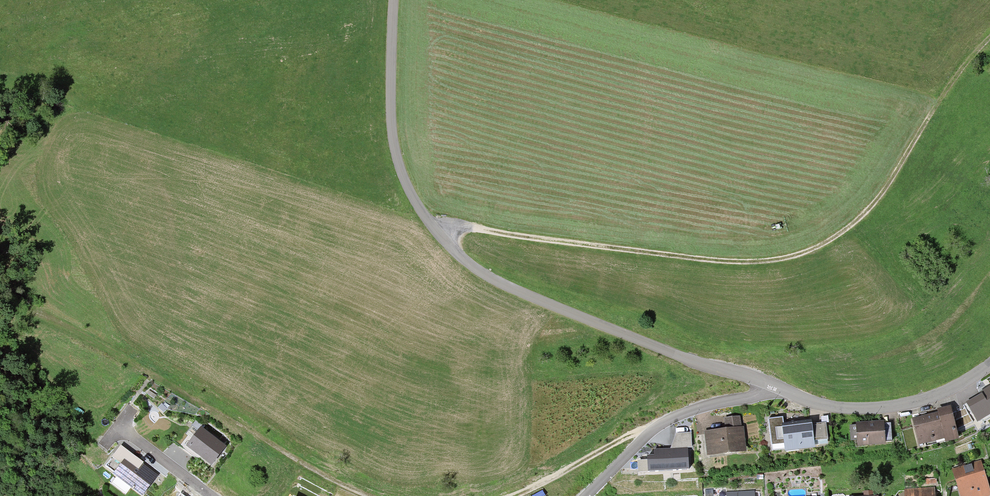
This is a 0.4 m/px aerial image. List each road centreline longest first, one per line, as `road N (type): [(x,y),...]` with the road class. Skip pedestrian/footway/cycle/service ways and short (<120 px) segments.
road 1 (unclassified): [(775,386),(518,291),(441,237),(403,179),(393,144),(393,0)]
road 2 (track): [(441,237),(470,227),(718,262),(789,258),(854,225),(959,71)]
road 3 (track): [(32,299),(367,495)]
road 4 (unclassified): [(989,359),(921,402),(880,408),(838,408),(775,386)]
road 5 (residential): [(585,495),(654,427),(775,386)]
road 6 (track): [(513,495),(654,427)]

